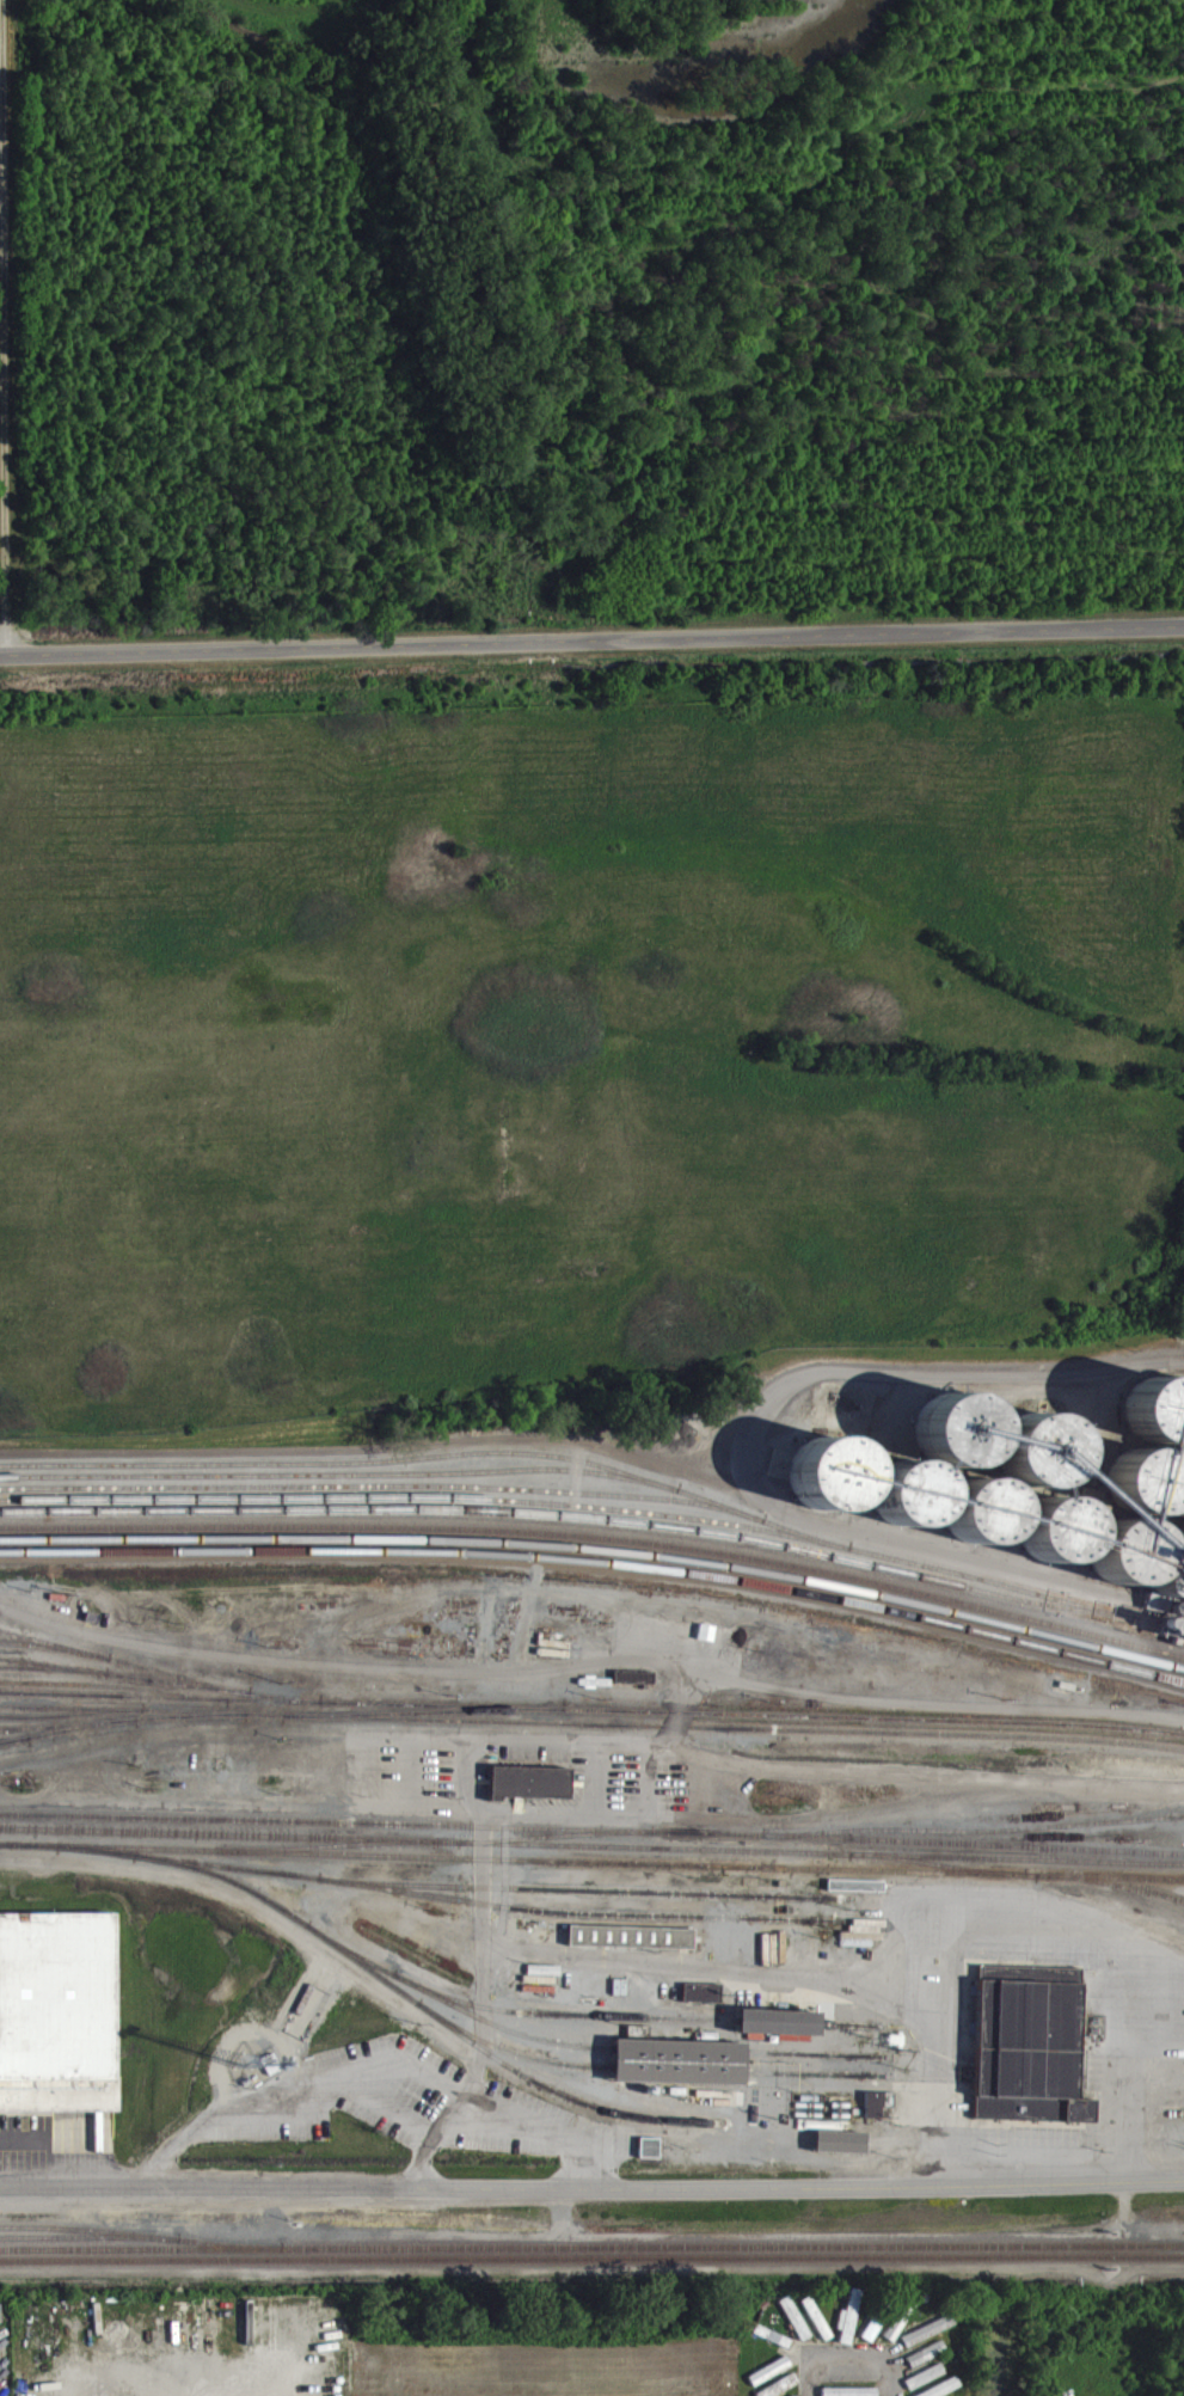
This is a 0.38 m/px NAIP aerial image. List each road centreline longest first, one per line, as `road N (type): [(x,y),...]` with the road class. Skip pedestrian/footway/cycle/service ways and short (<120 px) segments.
road 1 (tertiary): [(0,654),(1183,627)]
road 2 (tertiary): [(0,2199),(1183,2190)]
road 3 (residential): [(0,0),(5,654)]
road 4 (residential): [(809,2395),(811,2371),(828,2357),(881,2359),(890,2395)]

